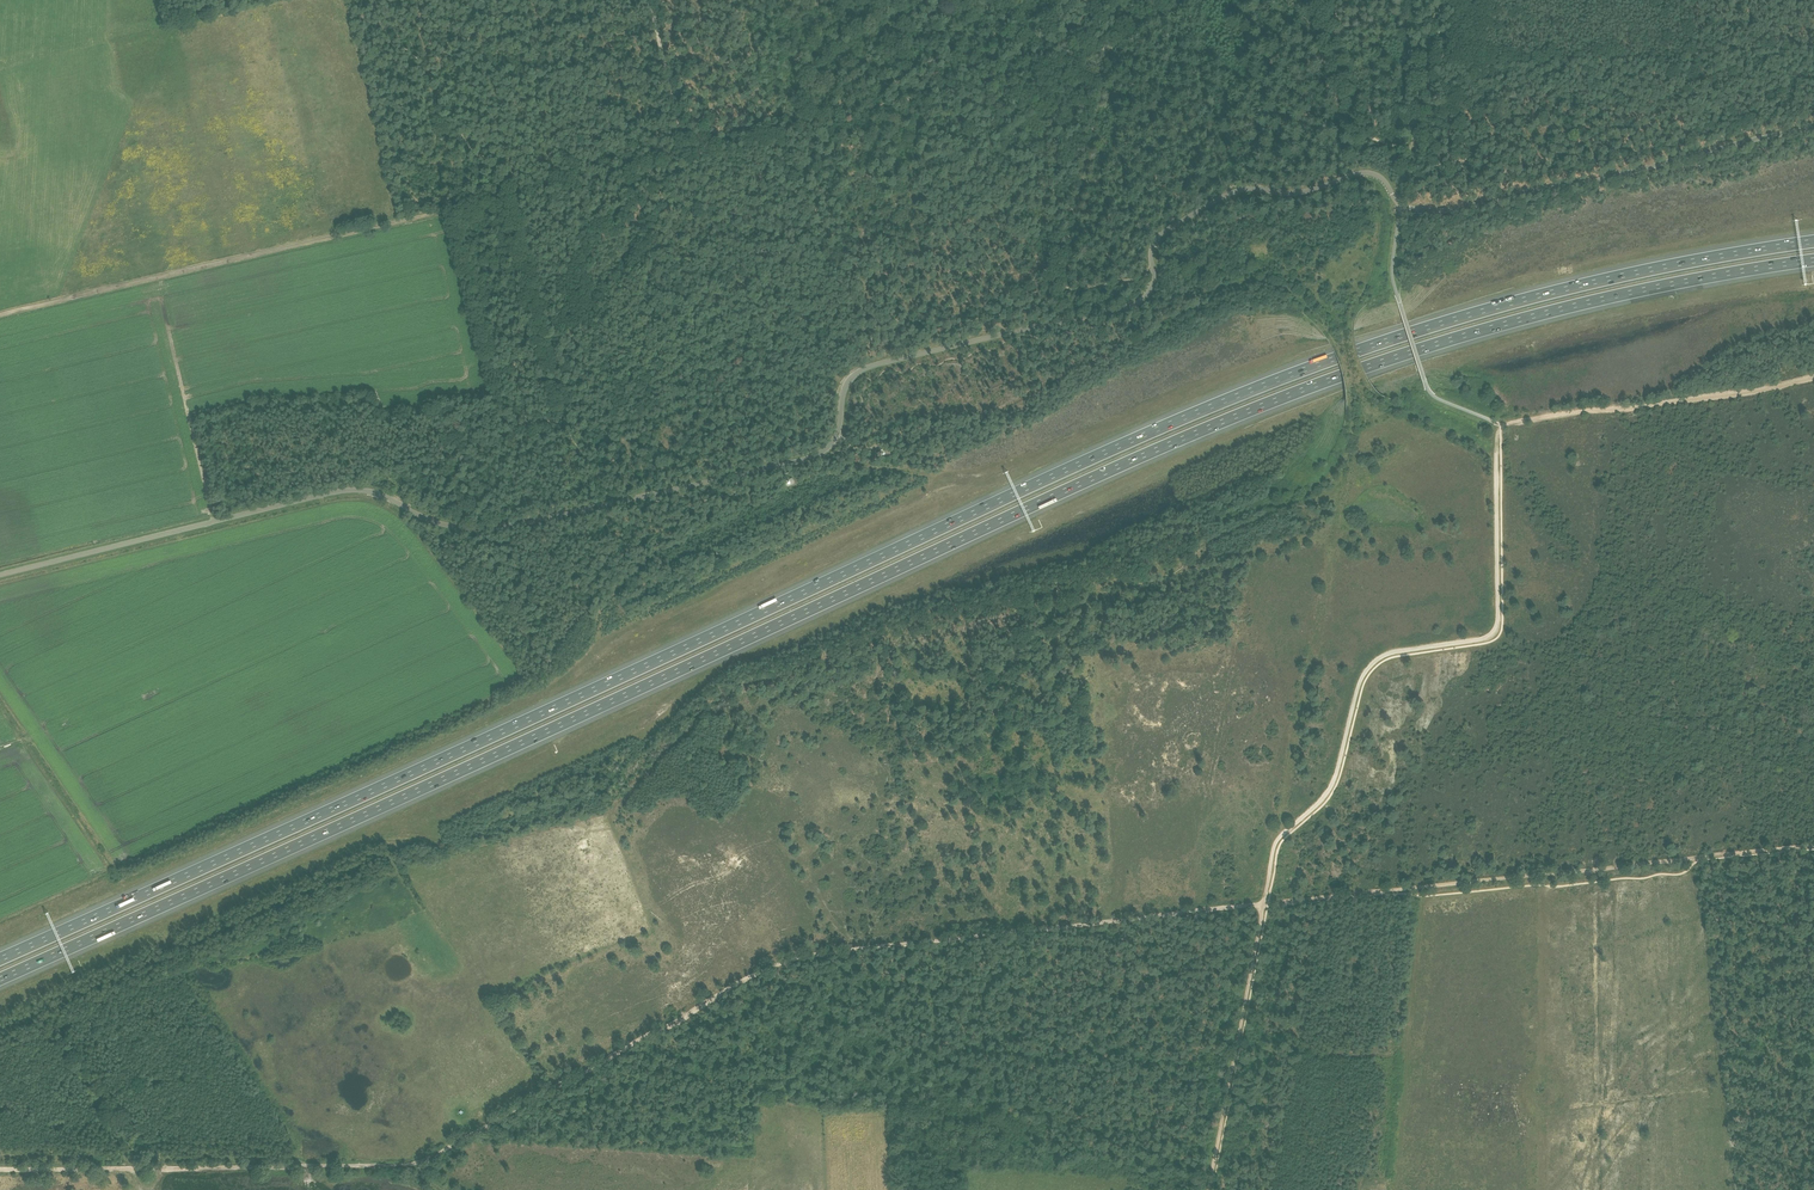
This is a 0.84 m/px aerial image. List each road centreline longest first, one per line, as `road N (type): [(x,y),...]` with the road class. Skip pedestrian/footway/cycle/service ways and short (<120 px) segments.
road 1 (unclassified): [(0,574),(338,491),(377,494),(439,523),(483,531),(808,458),(835,438),(845,388),(857,372),(1131,305),(1152,283),(1157,237),(1234,192),(1296,193),(1372,174),(1400,206),(1450,210),(1813,128)]
road 2 (motorway): [(0,979),(1261,406),(1546,313),(1813,260)]
road 3 (motorway): [(1813,241),(1538,295),(1231,398),(0,959)]
road 4 (track): [(1263,906),(794,960),(415,1169)]
road 5 (track): [(685,152),(0,316)]
road 6 (track): [(1263,906),(1276,842),(1332,784),(1367,669),(1389,653),(1496,630),(1500,425)]
road 7 (track): [(1268,905),(1813,846)]
road 8 (track): [(415,1169),(0,1171)]
road 9 (track): [(1500,425),(1813,375)]
road 10 (track): [(802,125),(1104,50)]
road 11 (track): [(1208,1189),(1263,906)]
road 12 (track): [(650,0),(685,152)]
road 13 (track): [(1440,0),(1411,150)]
road 14 (track): [(685,152),(802,125)]

